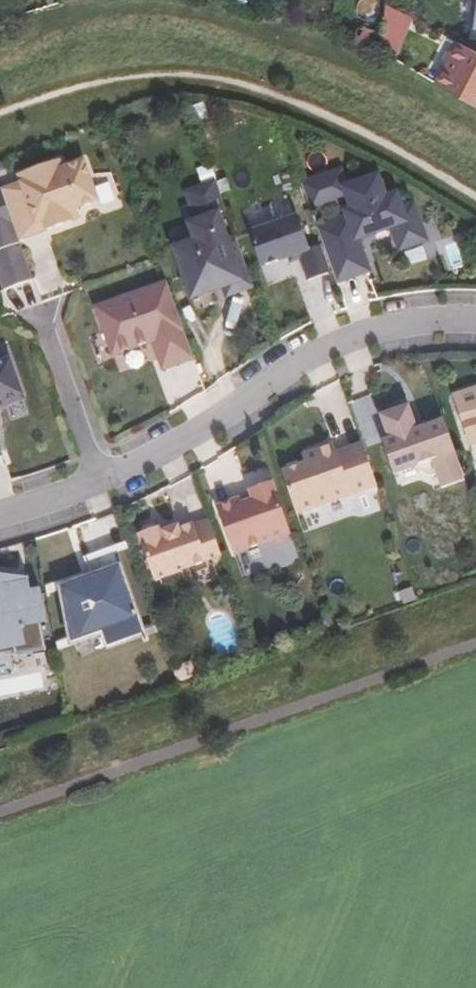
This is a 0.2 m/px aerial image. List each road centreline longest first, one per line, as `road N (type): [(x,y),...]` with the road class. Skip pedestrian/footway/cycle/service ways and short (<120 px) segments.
road 1 (residential): [(475,319),(354,338),(175,447),(98,484),(0,514)]

